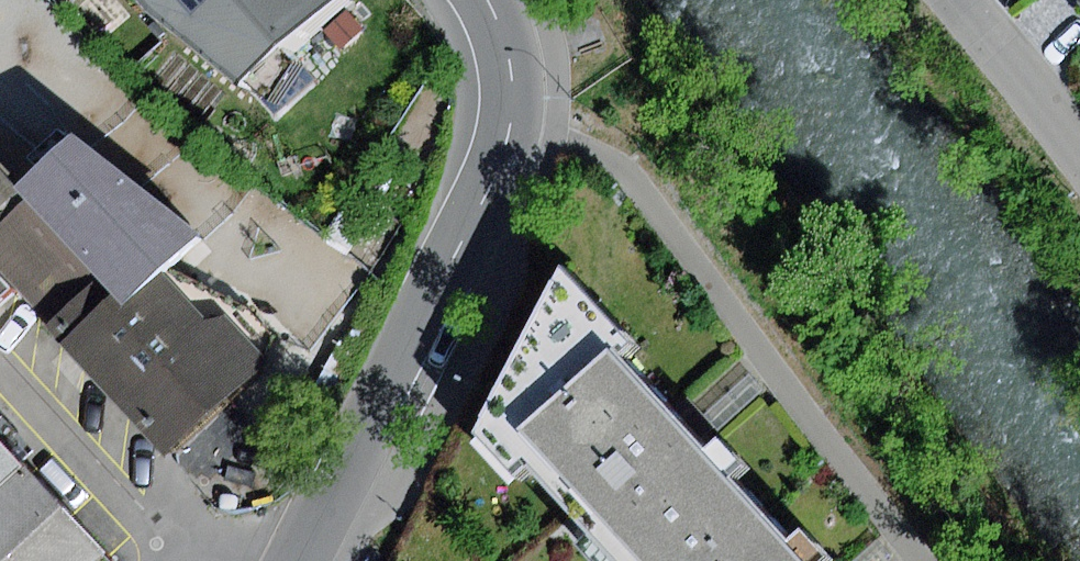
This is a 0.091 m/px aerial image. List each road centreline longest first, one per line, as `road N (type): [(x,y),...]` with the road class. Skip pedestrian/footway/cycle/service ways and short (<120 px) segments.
road 1 (residential): [(479,0),(494,27),(503,80),(488,178),(294,560)]
road 2 (residential): [(953,0),(1079,159)]

